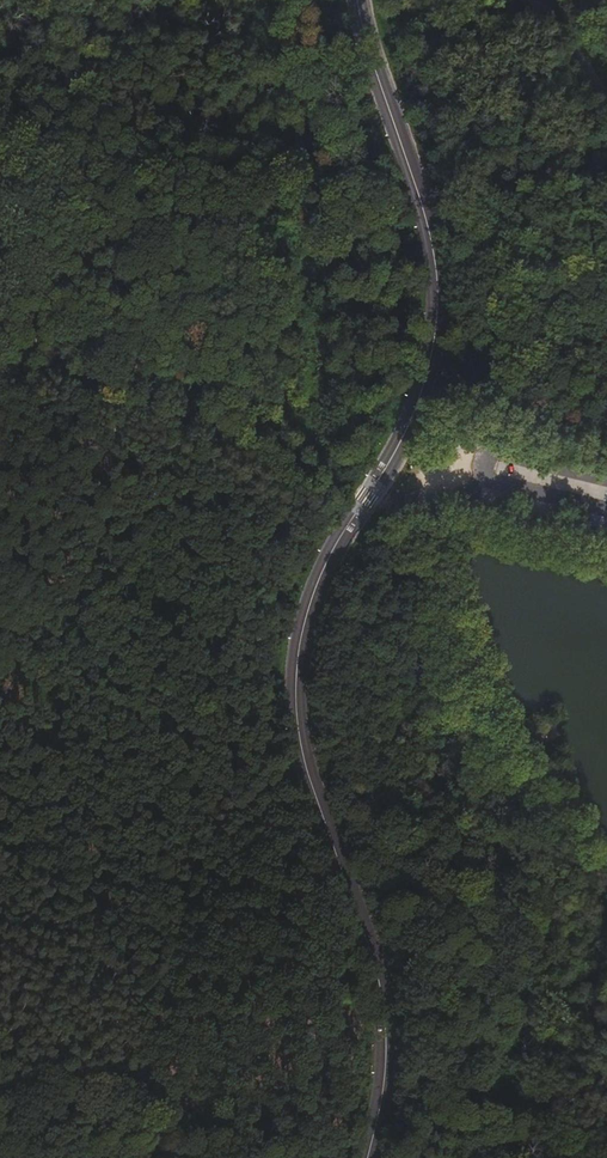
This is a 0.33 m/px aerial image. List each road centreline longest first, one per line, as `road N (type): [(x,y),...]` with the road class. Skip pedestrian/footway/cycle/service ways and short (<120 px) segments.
road 1 (secondary): [(360,0),(434,260),(435,332),(399,443),(334,545),(308,606),(294,676),(297,742),(378,963),(386,1051),(367,1157)]
road 2 (track): [(395,495),(0,361)]
road 3 (unclassified): [(534,0),(606,99)]

